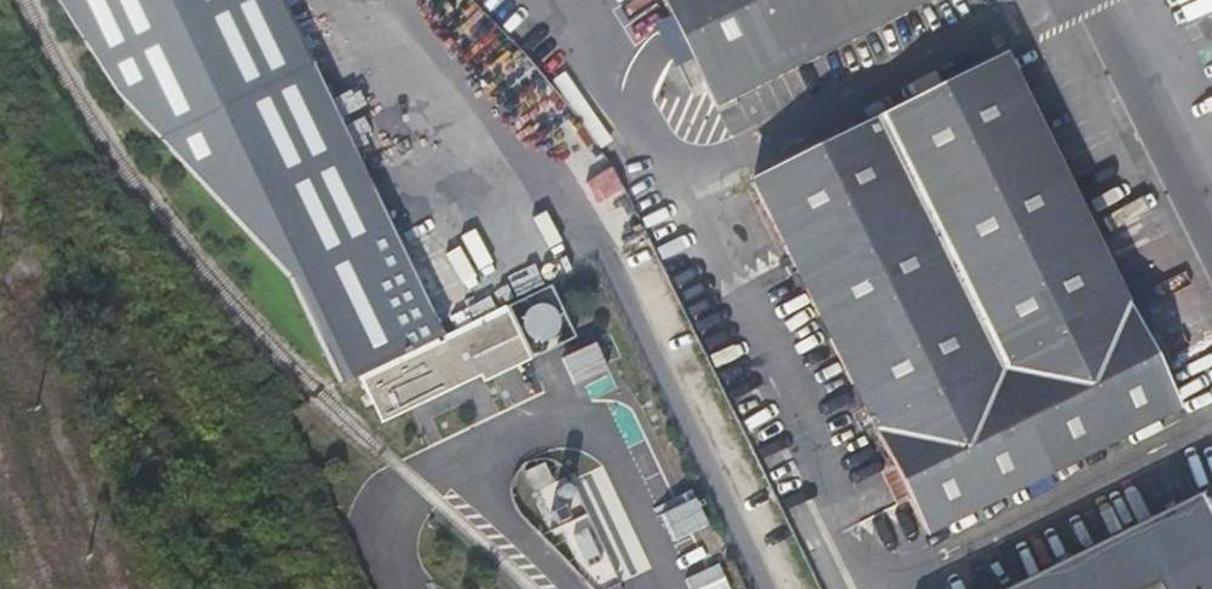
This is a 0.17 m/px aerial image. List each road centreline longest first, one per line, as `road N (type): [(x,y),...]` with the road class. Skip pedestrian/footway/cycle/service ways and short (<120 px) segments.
road 1 (unclassified): [(769,588),(610,257),(547,186),(422,71),(364,0)]

